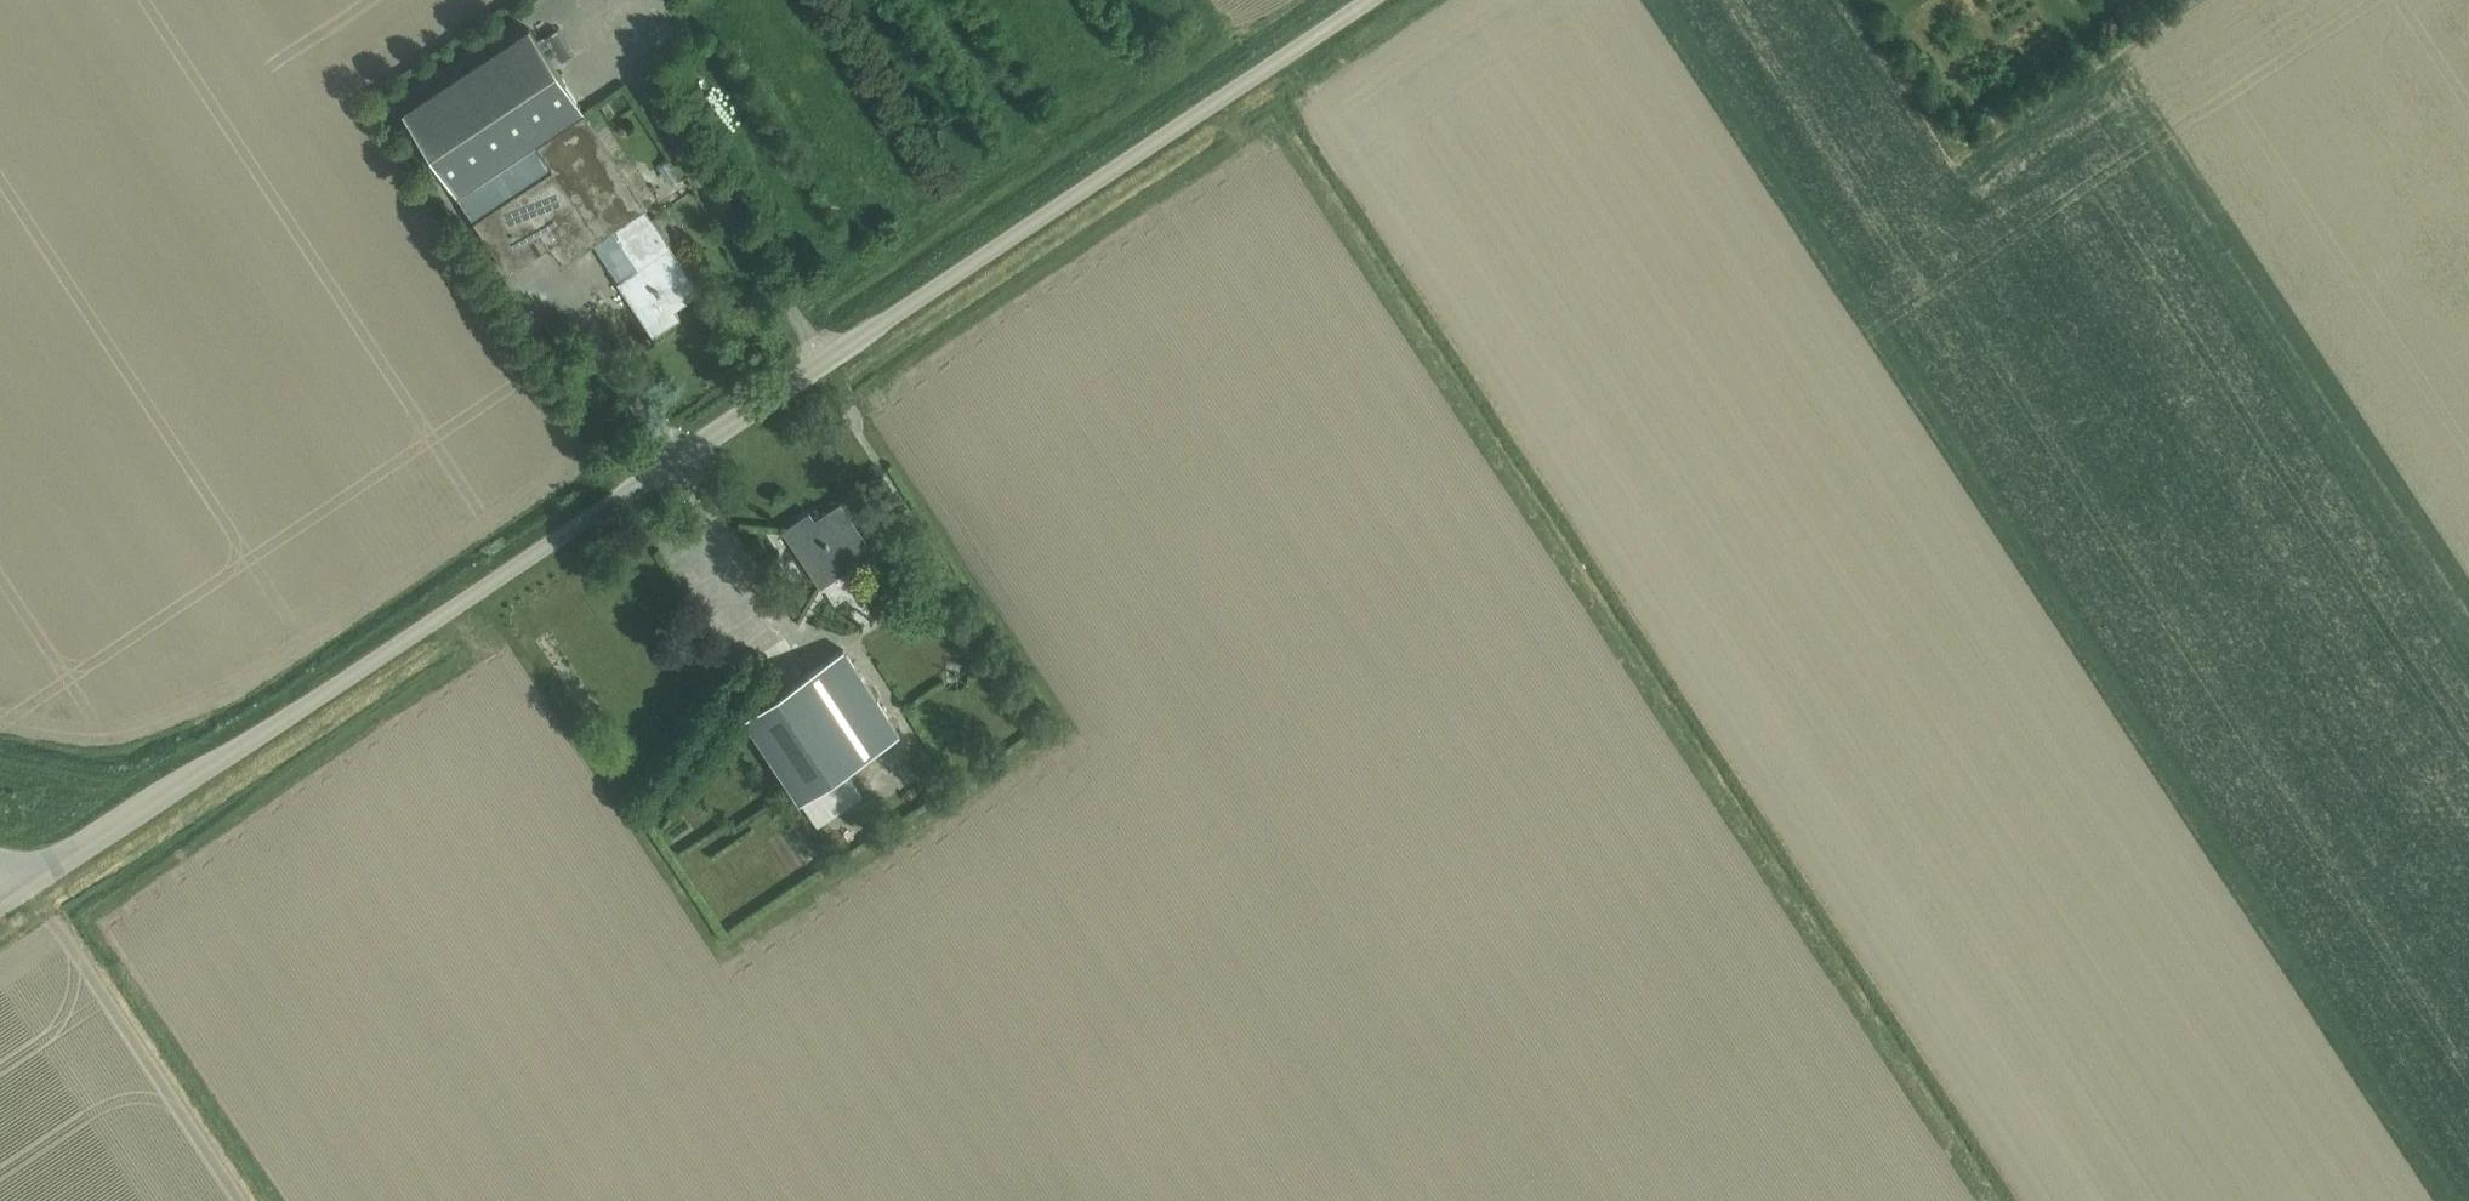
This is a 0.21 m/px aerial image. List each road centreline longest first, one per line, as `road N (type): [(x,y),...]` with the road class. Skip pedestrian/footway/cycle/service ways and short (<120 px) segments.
road 1 (unclassified): [(0,899),(1366,0)]

